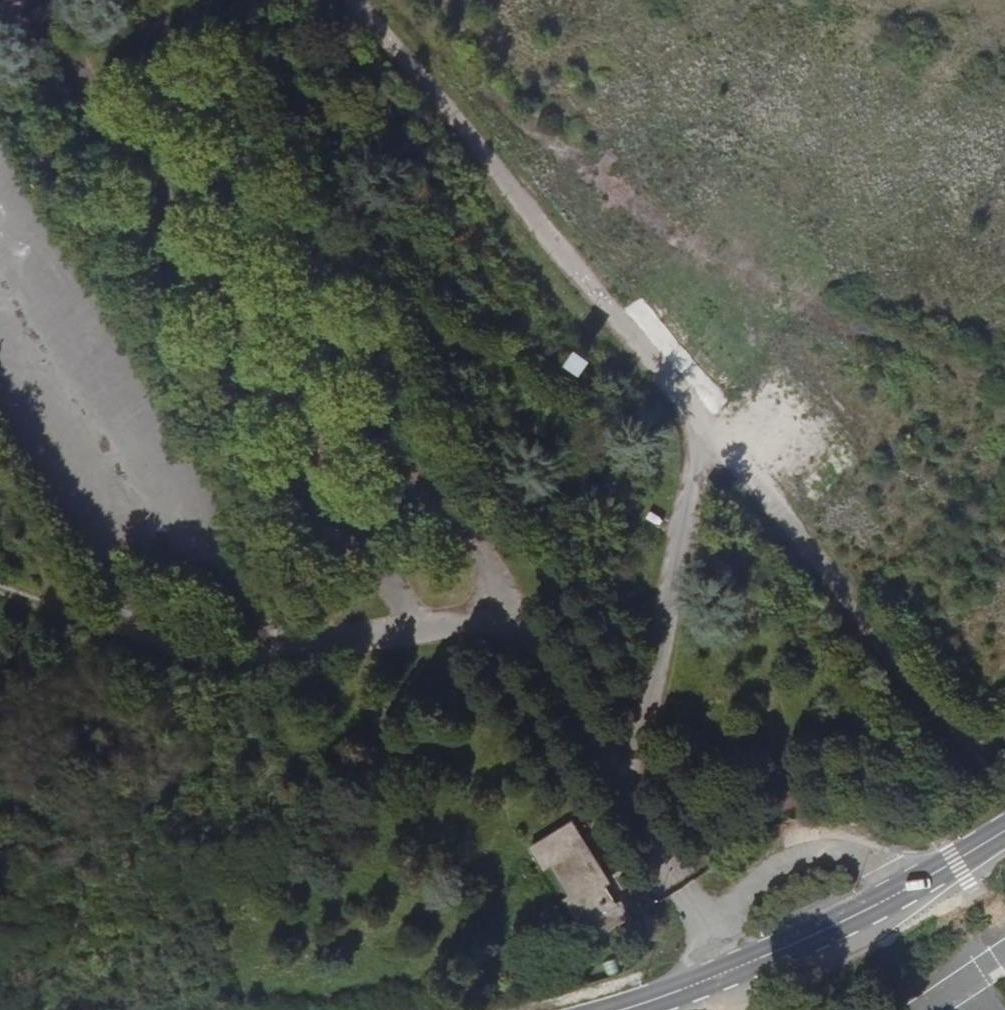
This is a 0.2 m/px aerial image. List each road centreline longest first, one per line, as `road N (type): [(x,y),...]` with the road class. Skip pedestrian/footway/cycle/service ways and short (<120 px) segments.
road 1 (secondary): [(1004,834),(821,939),(647,1009)]

